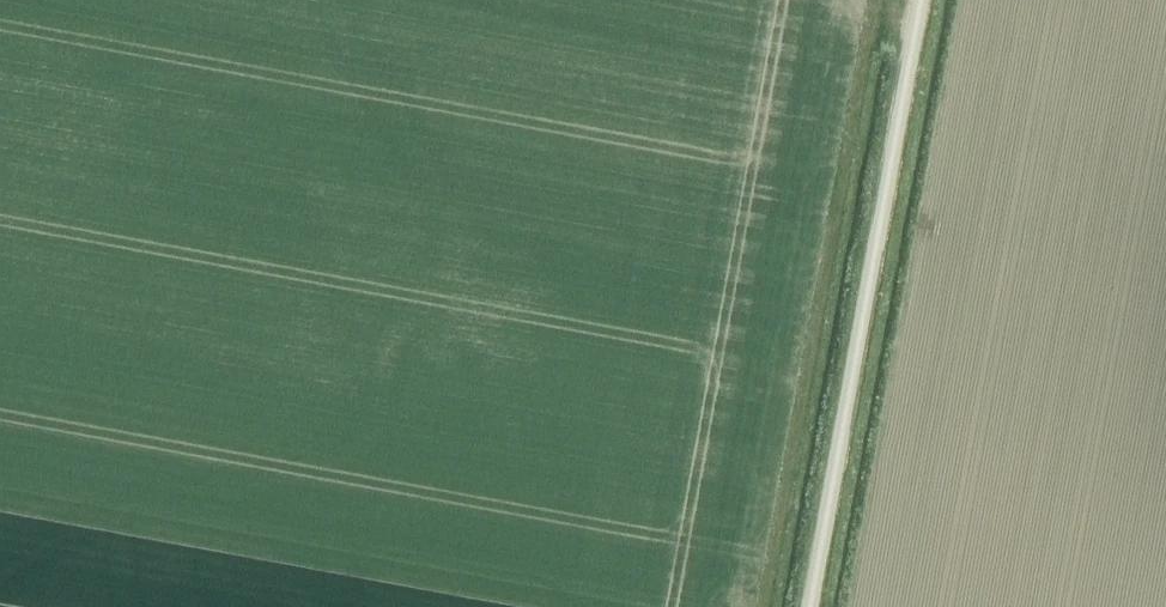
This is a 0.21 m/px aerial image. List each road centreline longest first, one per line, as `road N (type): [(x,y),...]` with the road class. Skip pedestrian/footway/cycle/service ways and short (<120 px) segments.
road 1 (unclassified): [(809,606),(923,0)]

